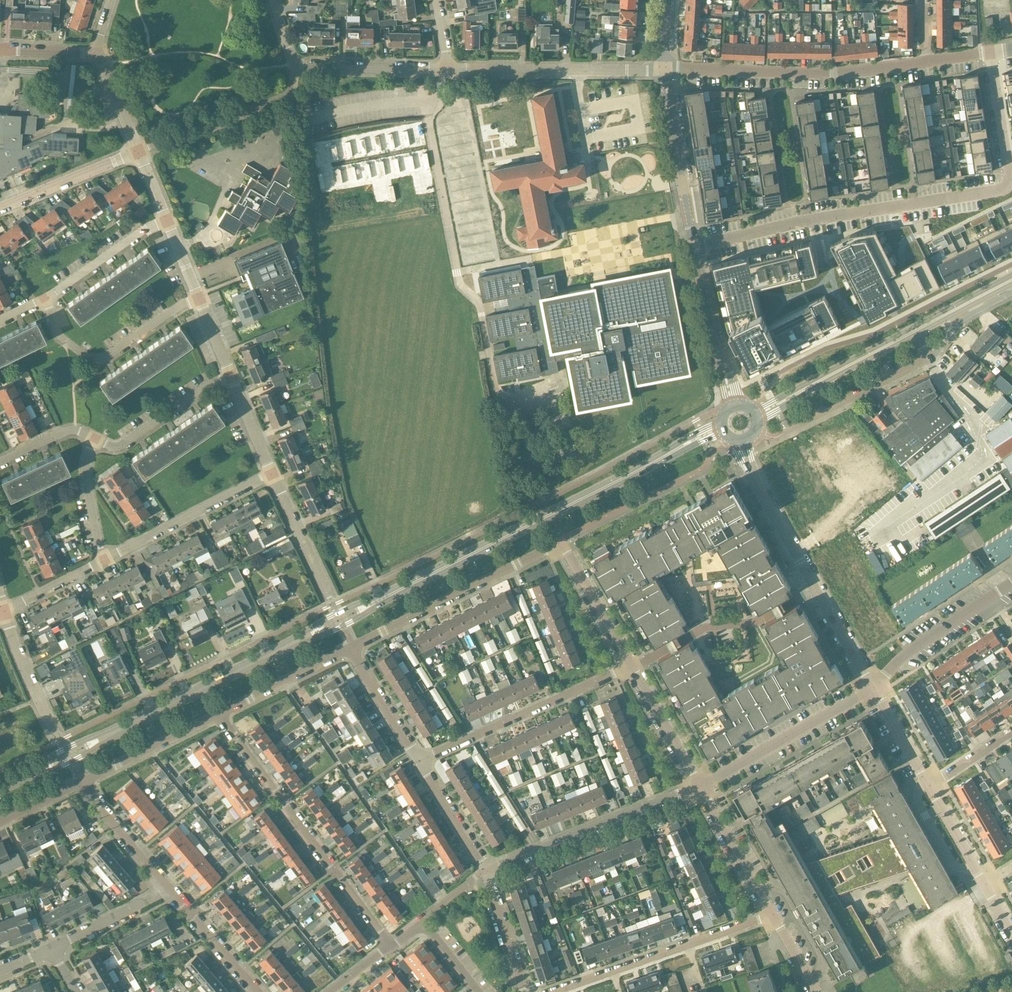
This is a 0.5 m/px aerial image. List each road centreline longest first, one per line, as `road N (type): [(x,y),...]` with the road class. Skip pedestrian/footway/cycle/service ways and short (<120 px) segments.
road 1 (secondary): [(0,792),(723,432)]
road 2 (secondary): [(720,421),(0,785)]
road 3 (residential): [(695,246),(1005,188),(991,53)]
road 4 (secondary): [(1011,275),(755,411)]
road 5 (residential): [(390,948),(220,714)]
road 6 (residential): [(664,71),(833,72),(927,61)]
road 7 (residential): [(872,688),(753,475)]
road 8 (residential): [(351,649),(562,541)]
road 9 (residential): [(774,917),(552,991)]
road 10 (residential): [(419,762),(631,666)]
road 11 (residential): [(452,69),(289,67),(273,0)]
road 12 (residential): [(487,870),(701,788)]
road 13 (residential): [(664,71),(452,69)]
road 14 (residential): [(41,301),(67,342),(103,357),(199,296)]
road 15 (residential): [(701,788),(872,688)]
road 16 (residential): [(104,560),(273,475)]
road 17 (secondary): [(759,420),(918,333)]
road 18 (tertiary): [(695,246),(664,71)]
road 19 (residential): [(872,688),(910,651),(1011,583)]
road 20 (residential): [(806,423),(923,362),(928,354),(918,333)]
road 21 (residential): [(95,437),(124,444),(230,376)]
road 22 (residential): [(41,301),(168,218)]
road 23 (residential): [(0,207),(140,150)]
road 24 (residential): [(85,781),(220,714)]
road 25 (residential): [(774,917),(701,788)]
road 26 (residential): [(220,714),(351,649)]
road 27 (residential): [(631,666),(562,541)]
road 28 (residential): [(701,788),(631,666)]
road 29 (residential): [(257,991),(165,885)]
road 30 (residential): [(329,595),(273,475)]
road 31 (residential): [(419,762),(351,649)]
road 32 (residential): [(165,885),(85,781)]
road 33 (residential): [(52,951),(165,885)]
road 34 (residential): [(56,732),(4,612)]
road 35 (residential): [(487,870),(419,762)]
road 36 (residential): [(526,991),(487,870)]
road 37 (residential): [(104,560),(85,474),(95,437)]
road 38 (tertiary): [(724,368),(695,246)]

